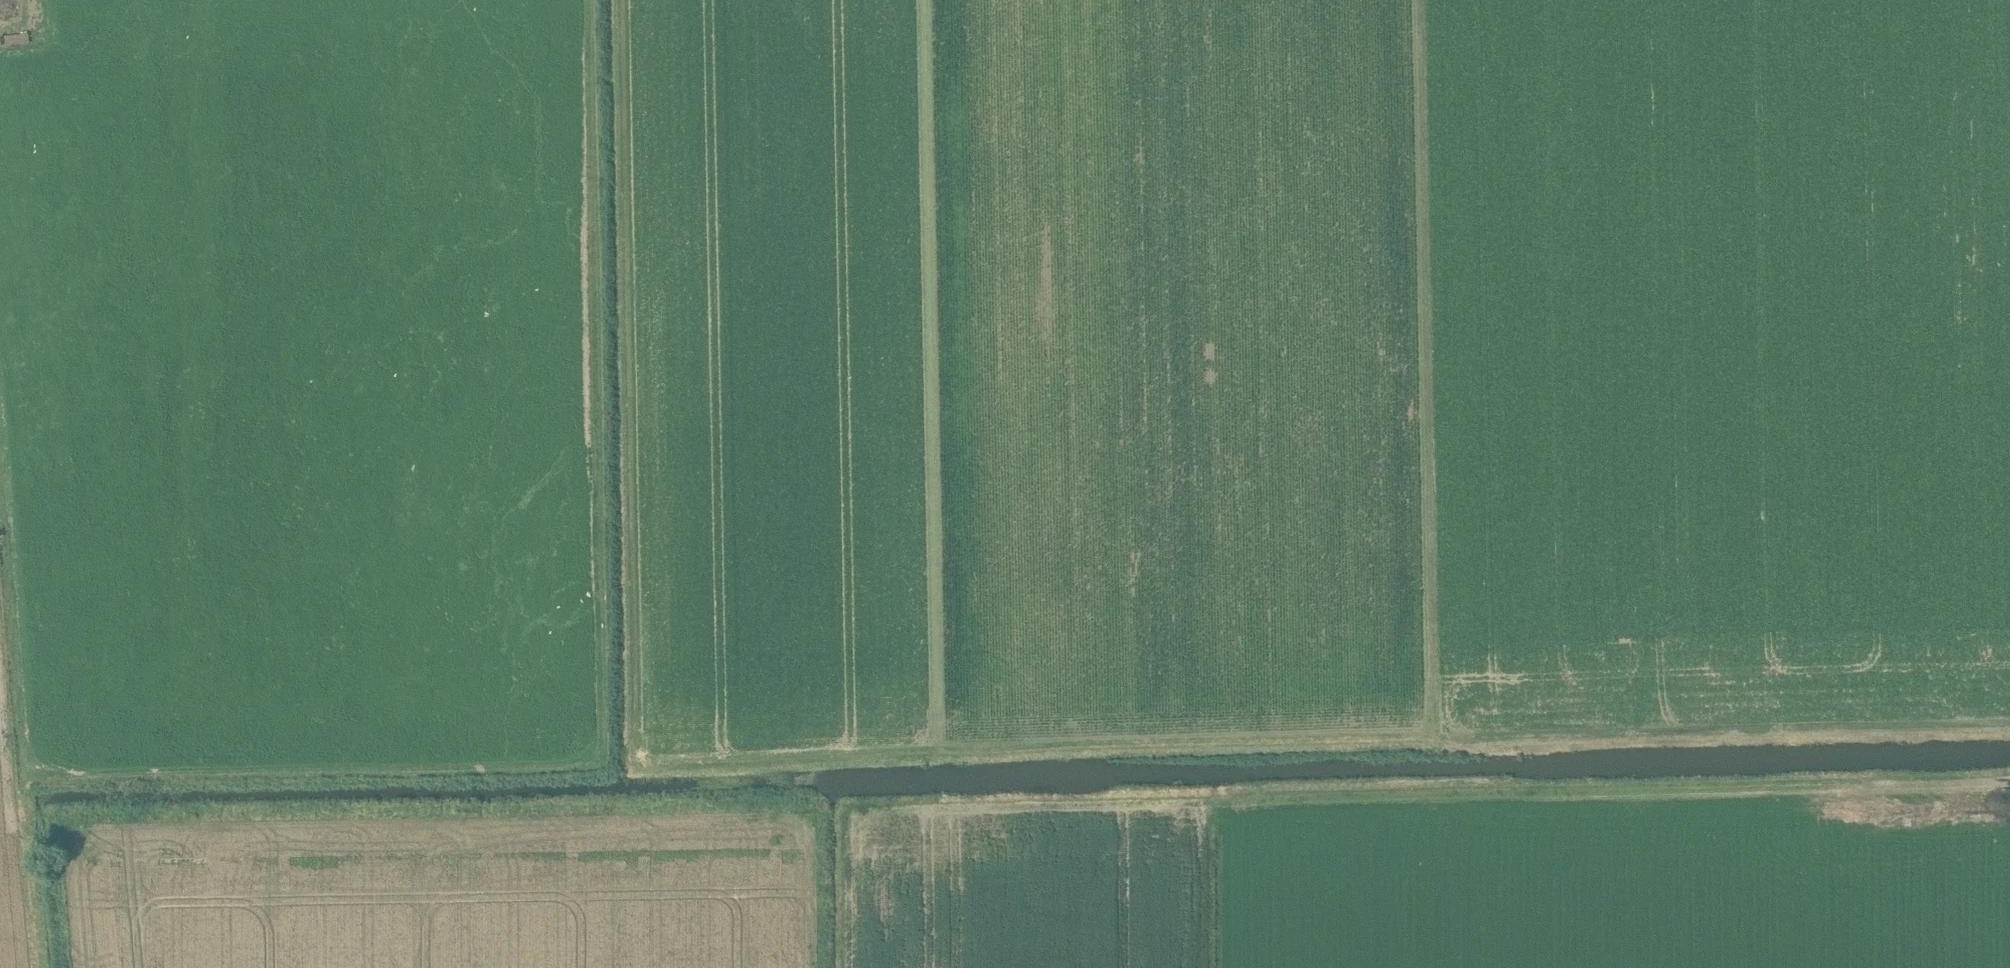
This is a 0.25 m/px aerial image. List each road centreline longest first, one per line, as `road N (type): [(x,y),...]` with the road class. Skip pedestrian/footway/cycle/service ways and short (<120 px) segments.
road 1 (track): [(848,967),(848,809),(2009,783)]
road 2 (track): [(1207,967),(1206,801)]

